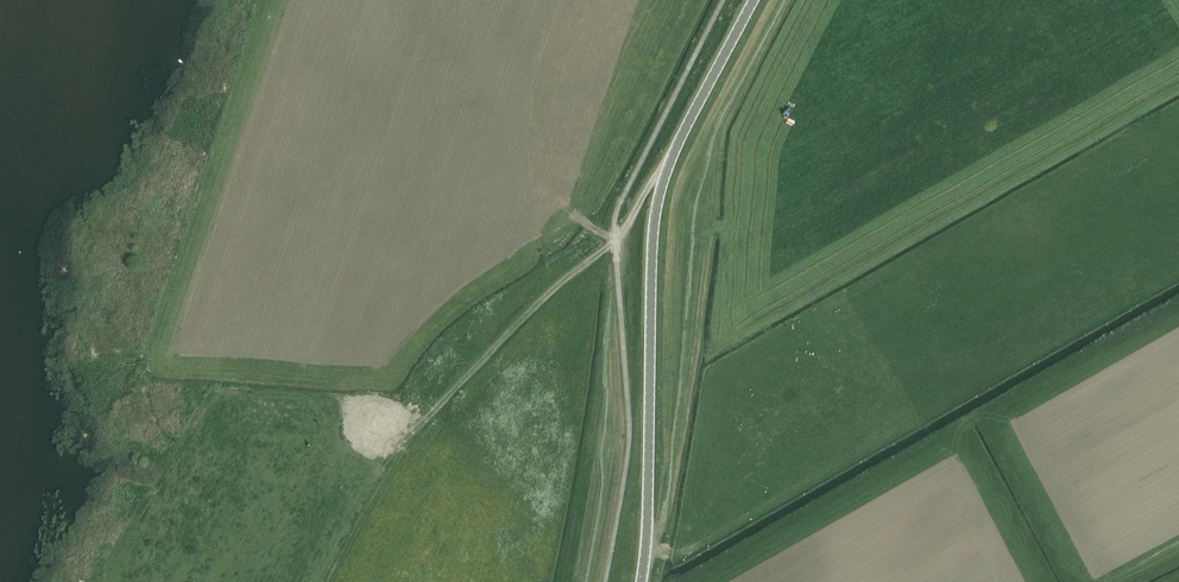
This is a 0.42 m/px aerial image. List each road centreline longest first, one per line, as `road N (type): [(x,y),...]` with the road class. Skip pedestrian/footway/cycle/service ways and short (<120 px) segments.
road 1 (unclassified): [(643,581),(656,209),(679,142),(755,0)]

